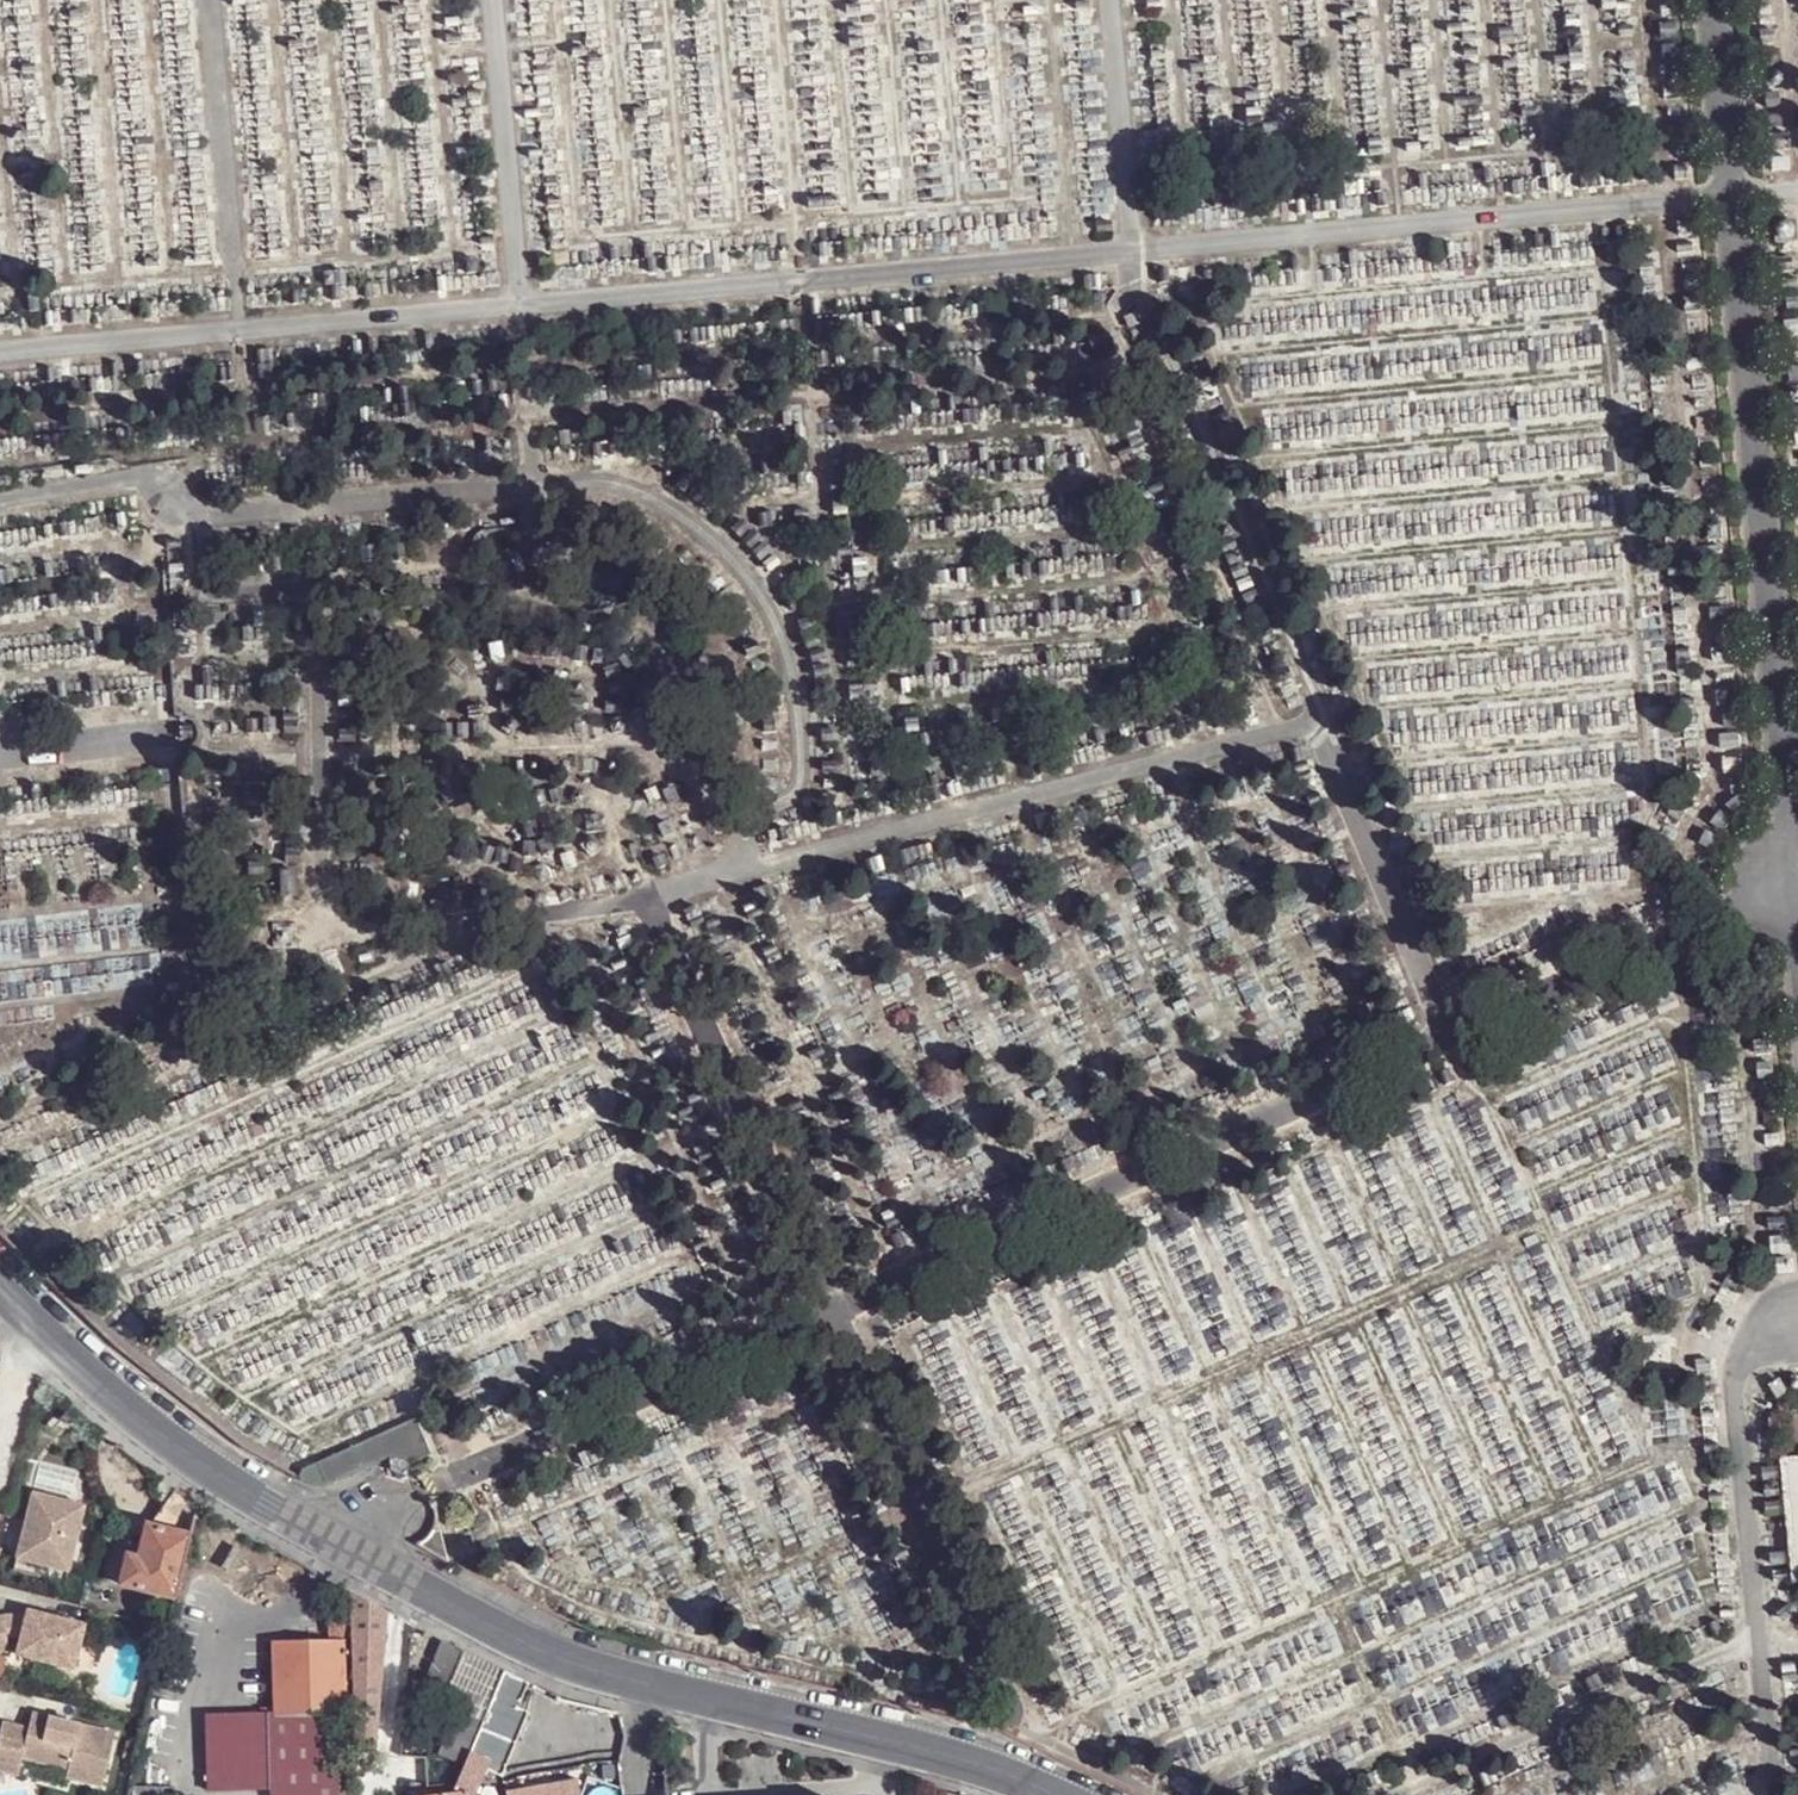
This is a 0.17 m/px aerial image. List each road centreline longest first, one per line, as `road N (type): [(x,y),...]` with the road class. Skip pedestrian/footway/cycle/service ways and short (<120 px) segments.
road 1 (tertiary): [(0,1289),(82,1369),(227,1484),(533,1651),(648,1690)]
road 2 (tertiary): [(648,1690),(985,1767),(1046,1794)]

